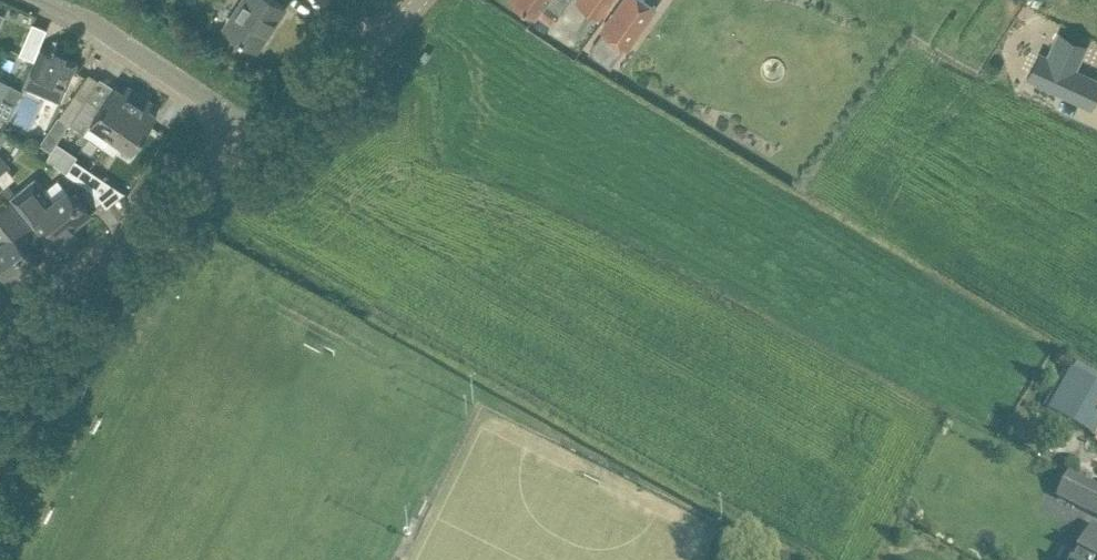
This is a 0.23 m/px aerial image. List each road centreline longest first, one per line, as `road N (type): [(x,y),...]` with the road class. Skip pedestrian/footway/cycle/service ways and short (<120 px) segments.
road 1 (tertiary): [(0,359),(247,145)]
road 2 (residential): [(247,145),(198,95),(87,22),(36,0)]
road 3 (tertiary): [(247,145),(420,0)]

